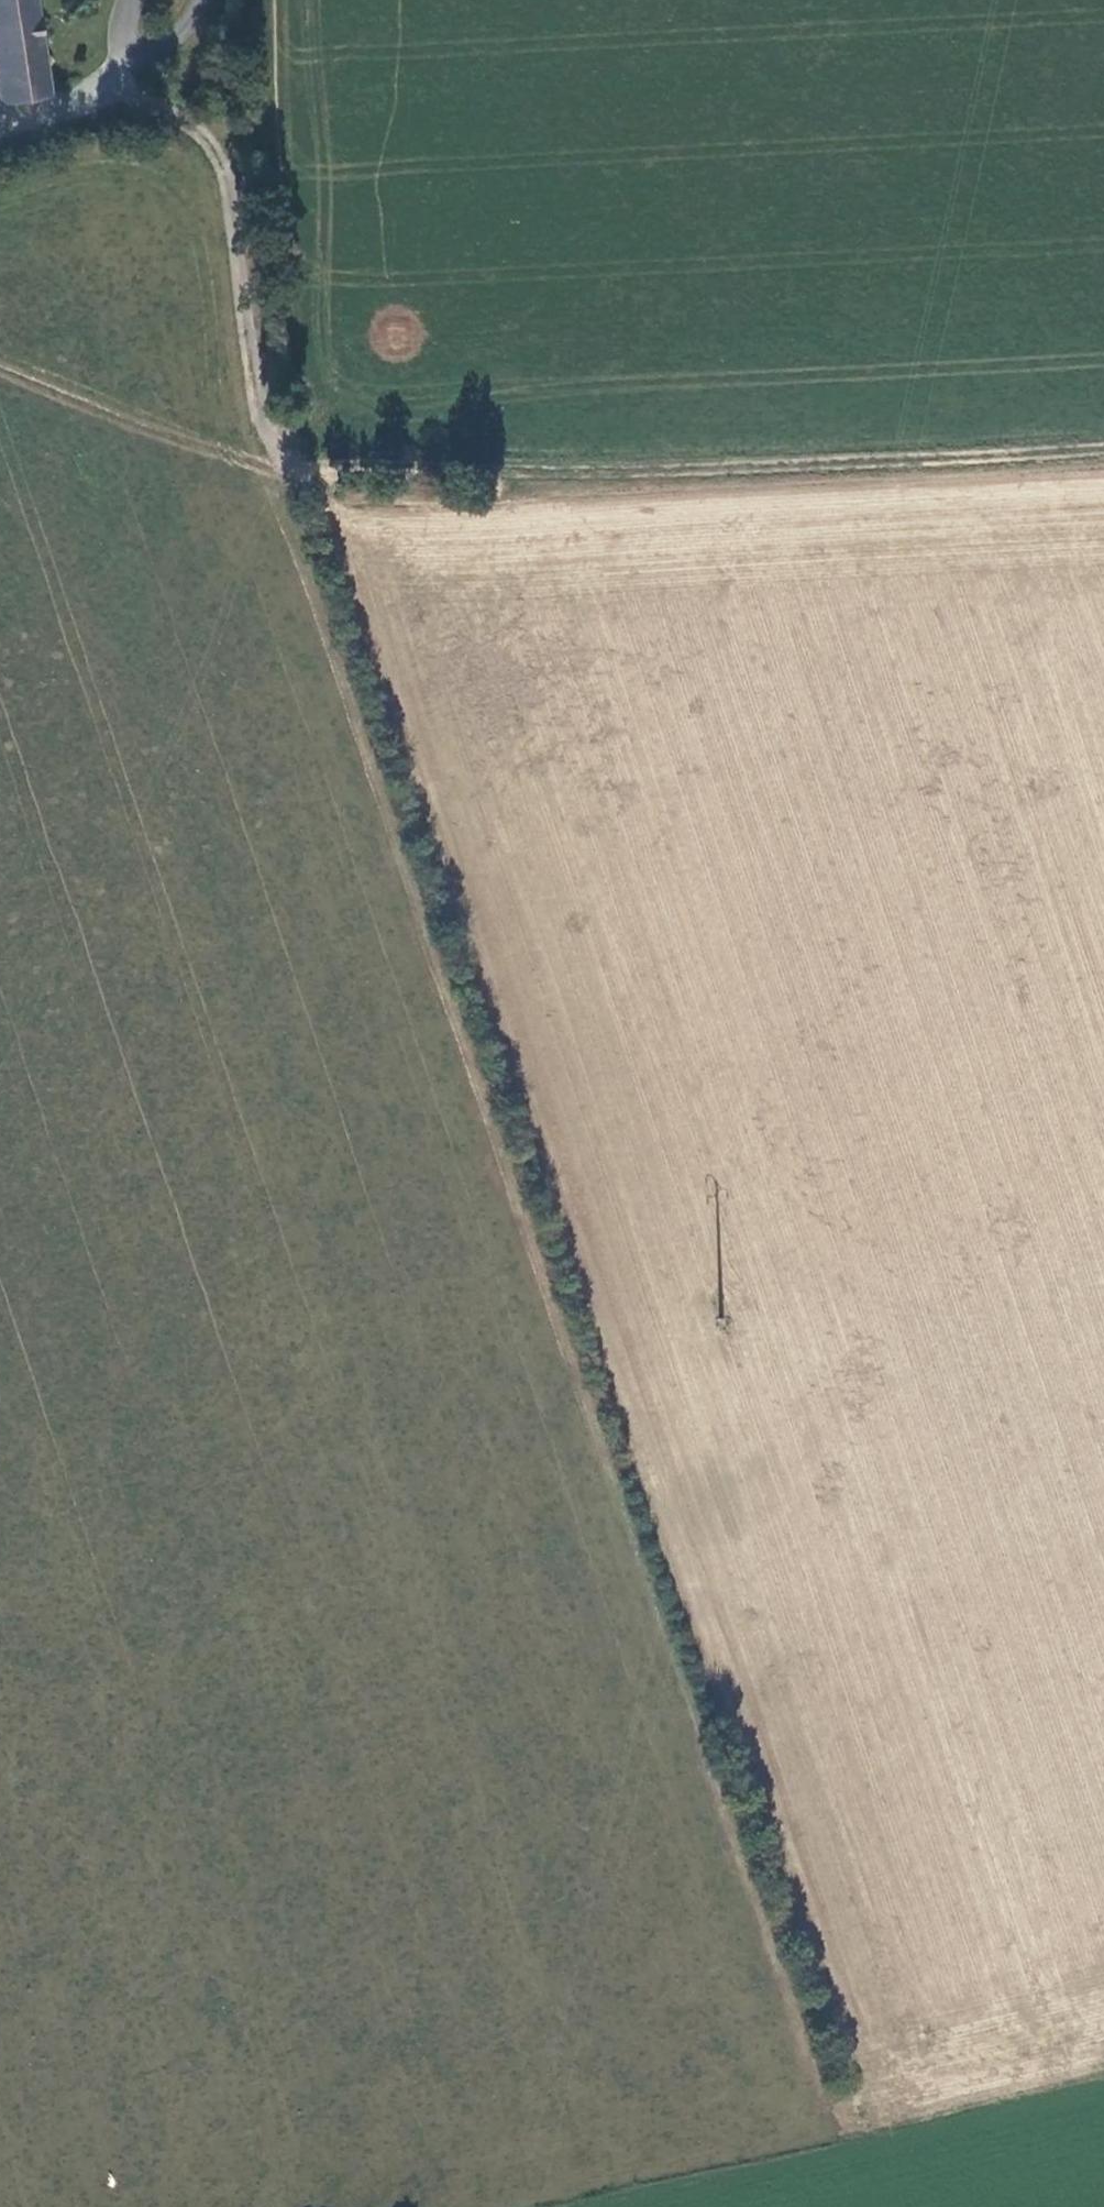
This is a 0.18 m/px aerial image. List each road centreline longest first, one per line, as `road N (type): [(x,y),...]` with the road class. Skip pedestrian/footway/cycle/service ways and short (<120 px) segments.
road 1 (track): [(0,120),(90,93),(171,31),(191,0)]

